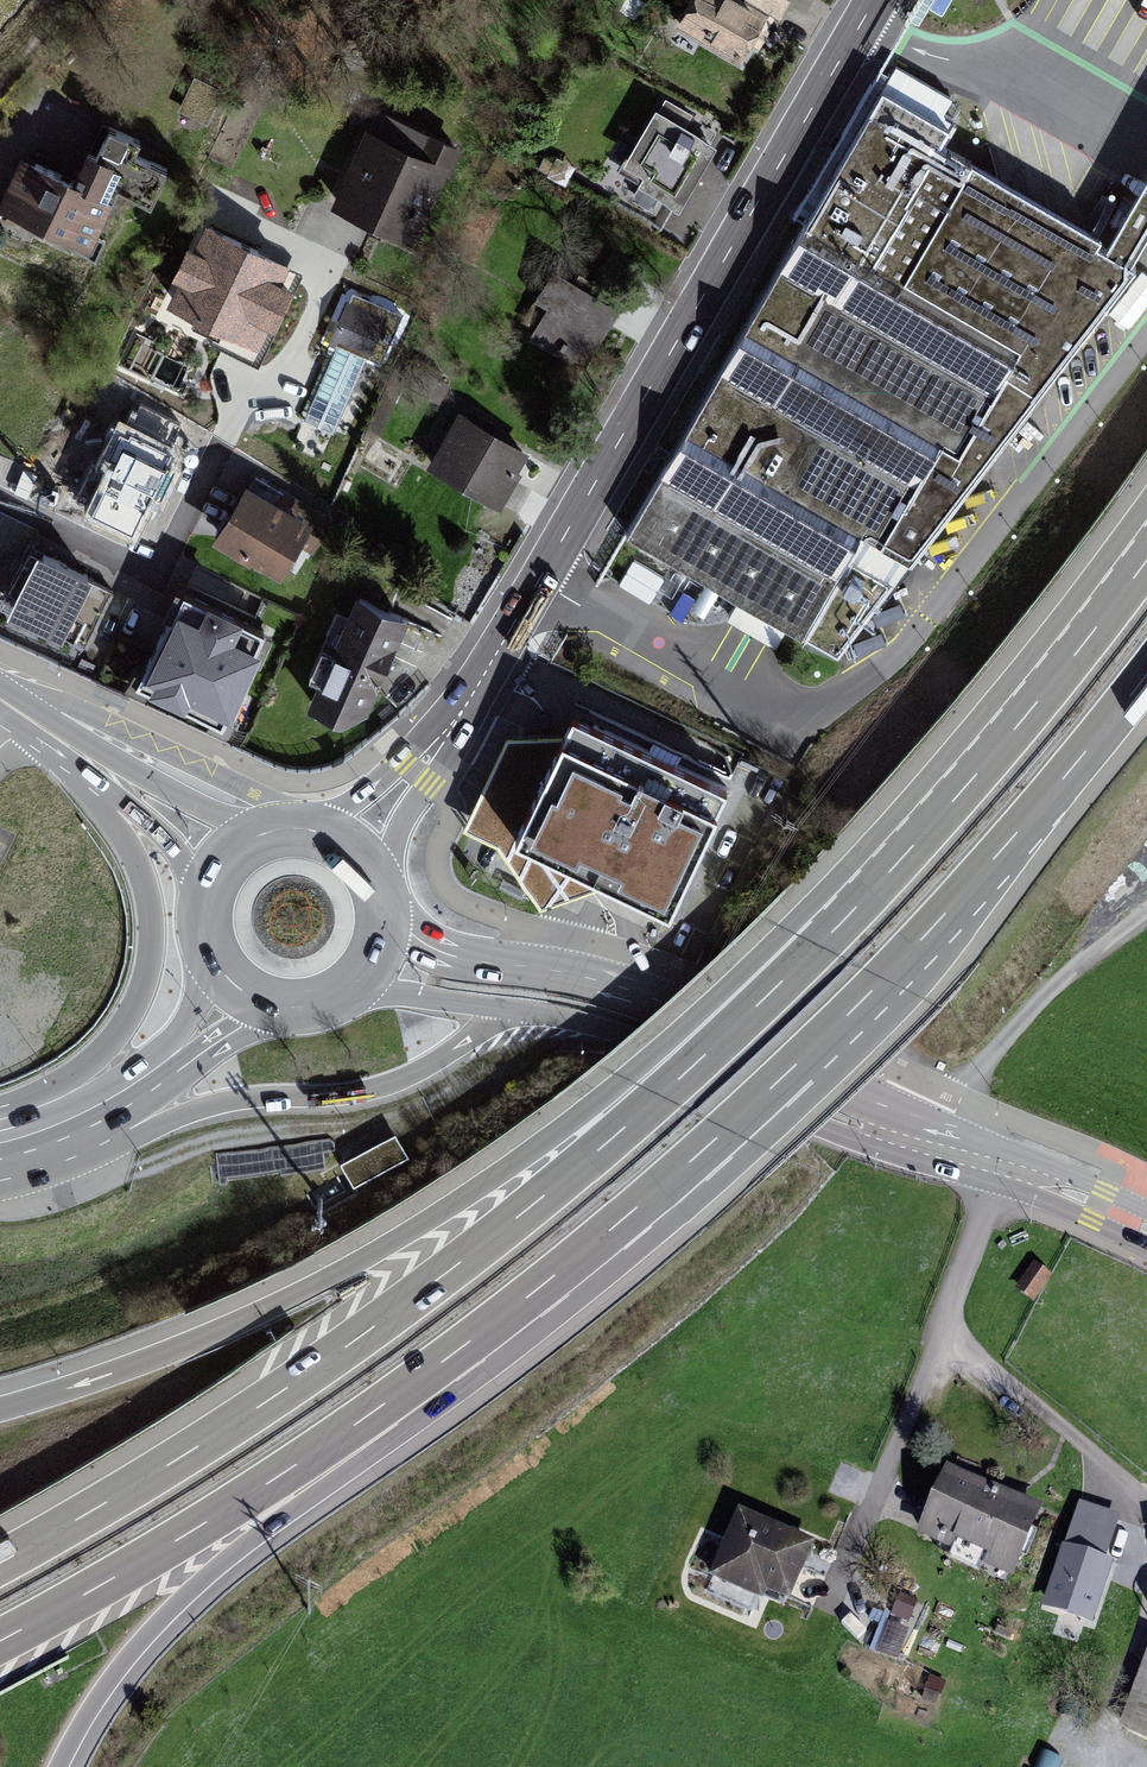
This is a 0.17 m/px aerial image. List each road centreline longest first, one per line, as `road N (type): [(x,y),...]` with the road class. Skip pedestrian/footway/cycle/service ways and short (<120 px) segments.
road 1 (motorway): [(352,1428),(547,1283),(783,1078),(1007,846),(1146,676)]
road 2 (motorway): [(792,971),(596,1151),(442,1275),(275,1395),(0,1561)]
road 3 (motorway): [(792,971),(356,1264),(158,1355),(0,1408)]
road 4 (secondary): [(875,0),(460,715)]
road 5 (primary): [(930,1147),(873,1100),(674,1006),(565,973),(443,952),(384,916)]
road 6 (motorway): [(1146,558),(962,788),(792,971)]
road 7 (motorway): [(60,1766),(94,1705),(147,1637),(352,1428)]
road 8 (primary): [(512,1009),(640,1043),(854,1142),(930,1147)]
road 9 (motorway): [(73,768),(141,874),(151,913),(149,966),(129,1016),(103,1051),(49,1088),(0,1107)]
road 10 (secondary): [(104,1133),(236,1101),(347,1095),(395,1082),(512,1009)]
road 11 (motorway): [(0,1643),(352,1428)]
road 12 (residential): [(0,498),(160,576),(222,444)]
road 13 (track): [(1146,911),(1044,998),(930,1147)]
road 14 (secondary): [(218,968),(173,1038),(143,1065),(93,1098),(0,1132)]
road 15 (primary): [(273,831),(207,808),(29,718)]
road 16 (primary): [(1146,1229),(930,1147)]
road 17 (secondary): [(104,1133),(202,1053),(283,1008)]
road 18 (secondary): [(381,897),(404,821),(460,715)]
road 19 (primary): [(73,768),(161,833),(207,892)]
road 20 (secondary): [(460,715),(321,831)]
road 21 (primary): [(349,989),(512,1009)]

